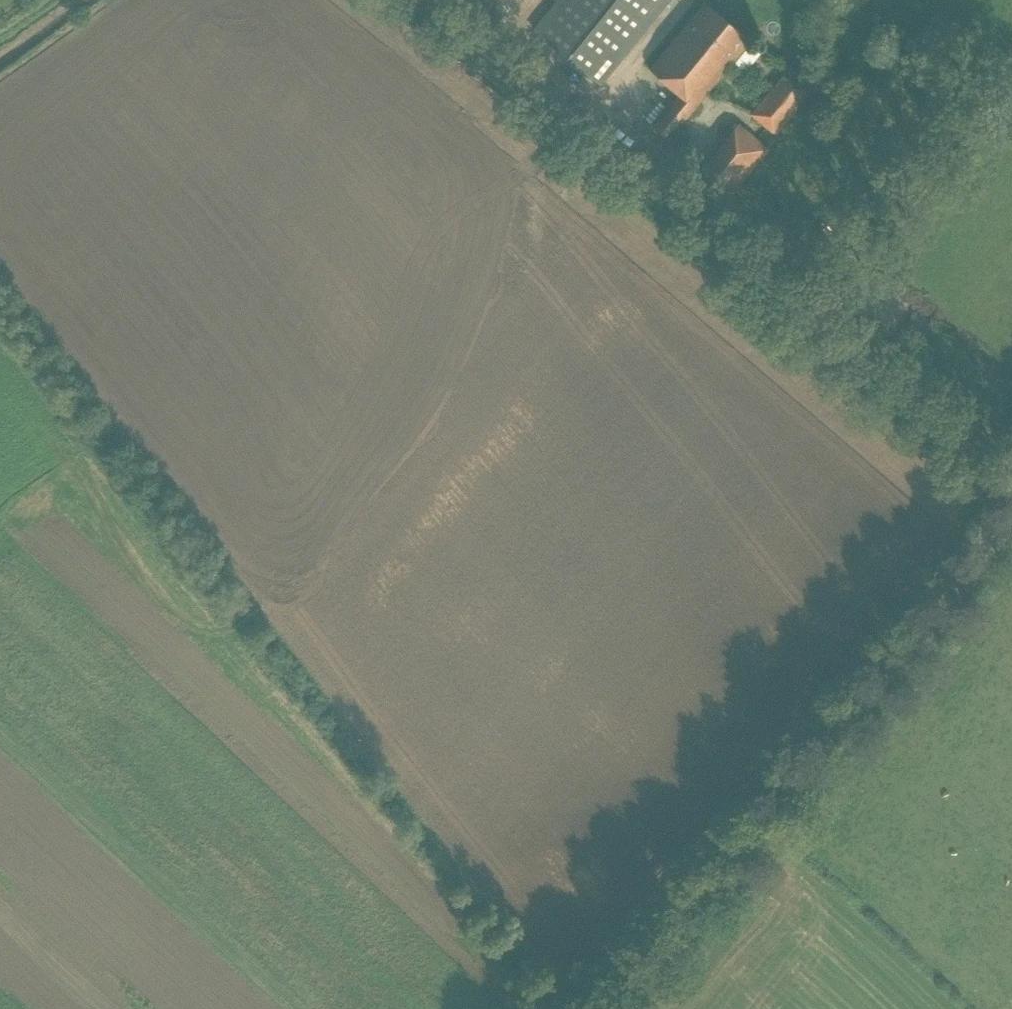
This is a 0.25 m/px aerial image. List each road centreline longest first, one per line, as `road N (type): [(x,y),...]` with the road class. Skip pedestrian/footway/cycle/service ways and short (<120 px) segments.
road 1 (unclassified): [(619,1008),(1011,524)]

